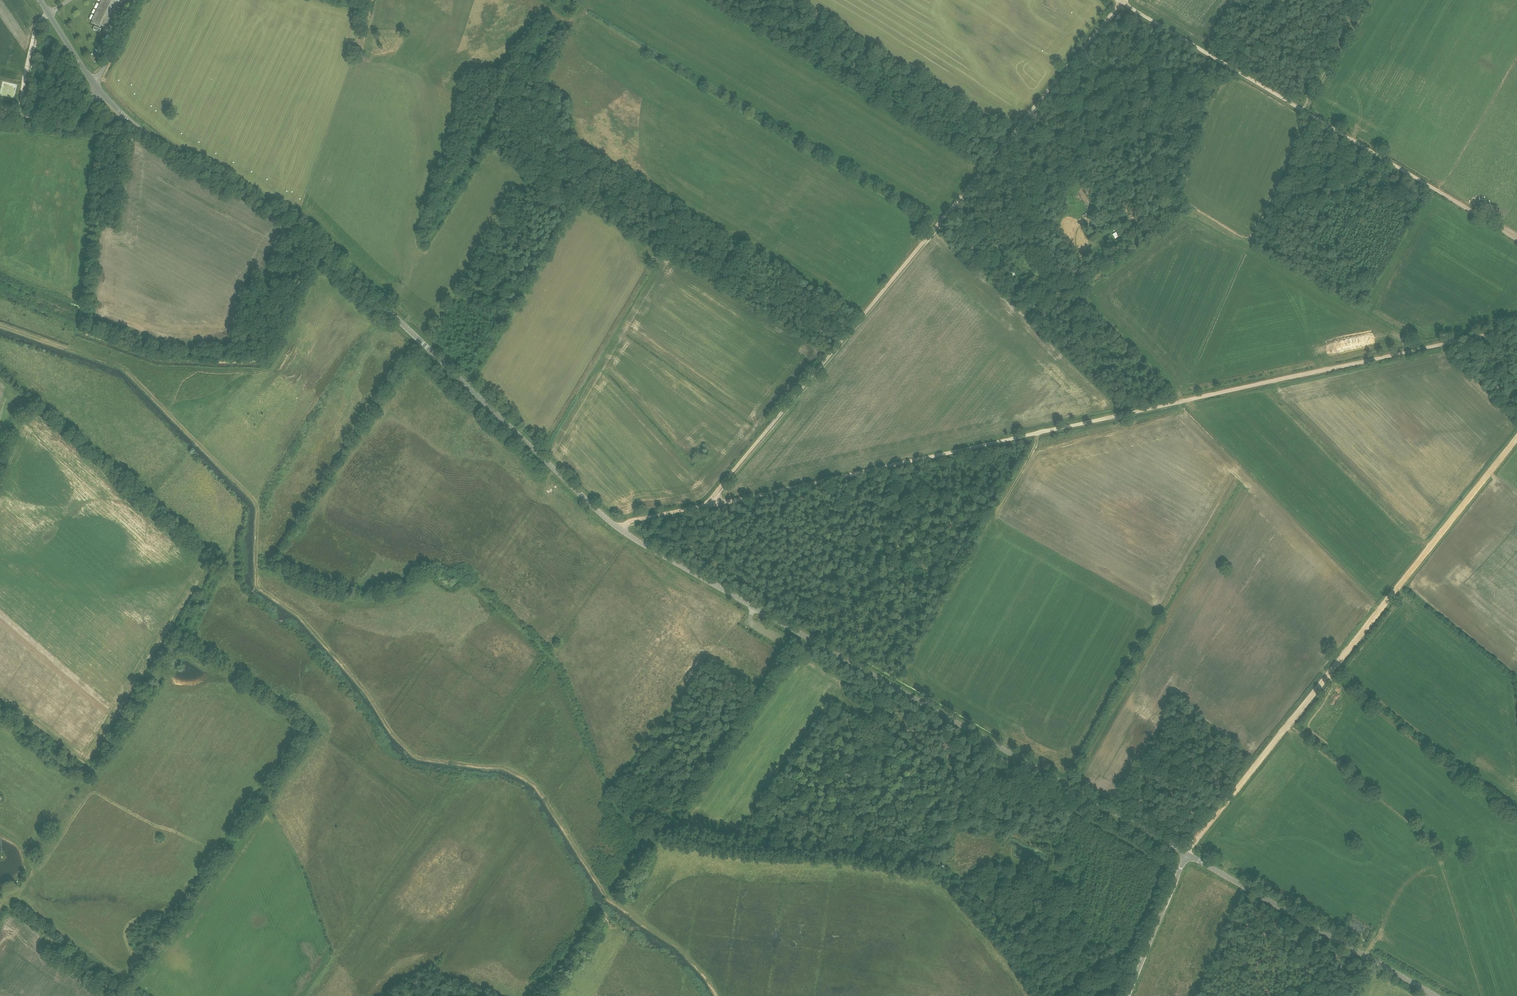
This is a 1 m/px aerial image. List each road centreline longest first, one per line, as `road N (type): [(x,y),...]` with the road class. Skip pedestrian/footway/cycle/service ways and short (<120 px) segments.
road 1 (tertiary): [(1187,854),(628,535),(297,224),(151,139),(96,85)]
road 2 (track): [(705,505),(1516,328)]
road 3 (track): [(705,505),(1120,2)]
road 4 (track): [(1187,854),(1516,437)]
road 5 (track): [(1516,240),(1120,2)]
road 6 (track): [(605,893),(789,653),(781,640)]
road 7 (tertiary): [(1436,995),(1187,854)]
road 8 (track): [(718,995),(678,947),(607,897),(565,830)]
road 9 (unclassified): [(1126,995),(1187,854)]
road 10 (track): [(117,995),(0,901)]

